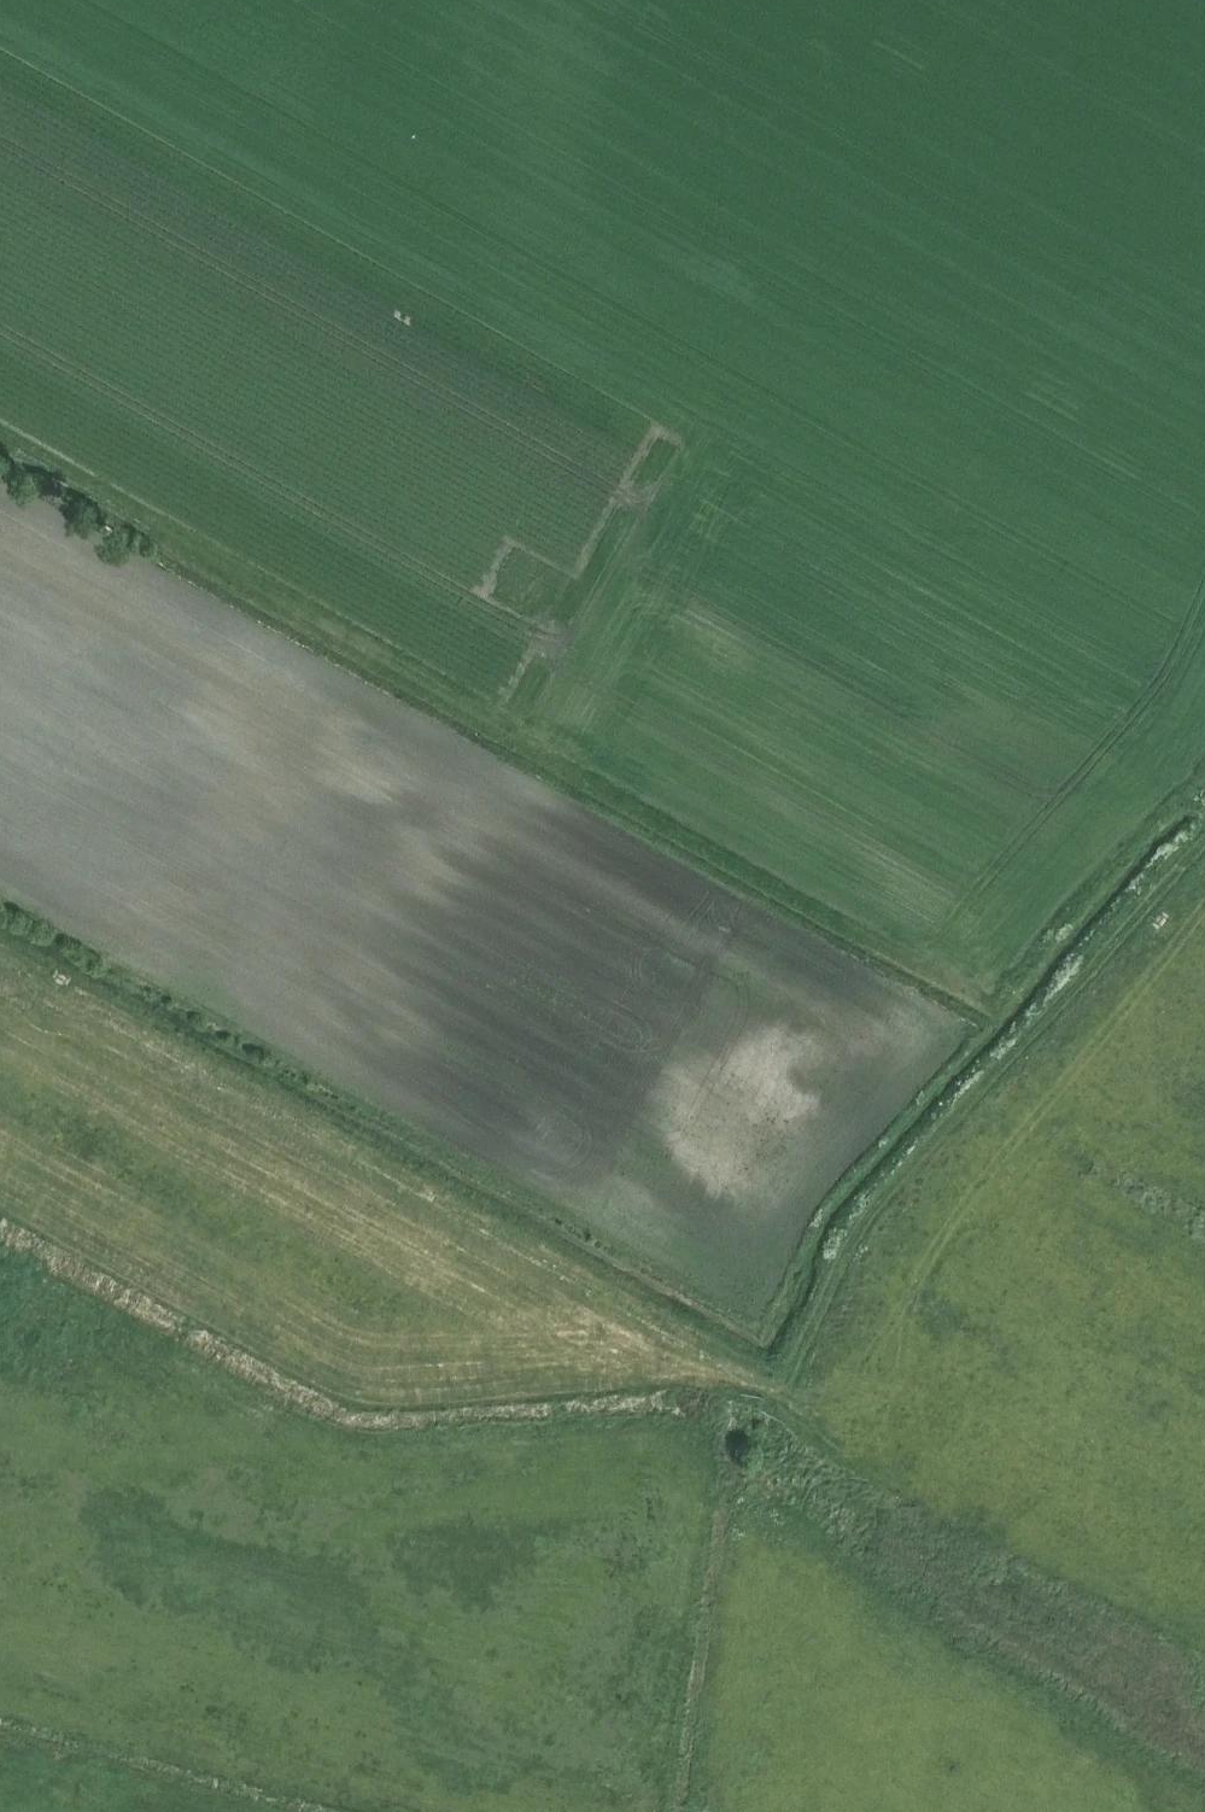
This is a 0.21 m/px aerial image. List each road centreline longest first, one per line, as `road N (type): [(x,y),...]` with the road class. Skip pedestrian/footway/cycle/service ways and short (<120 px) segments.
road 1 (track): [(1204,837),(1166,870),(992,1074),(858,1214),(833,1259),(808,1338)]

